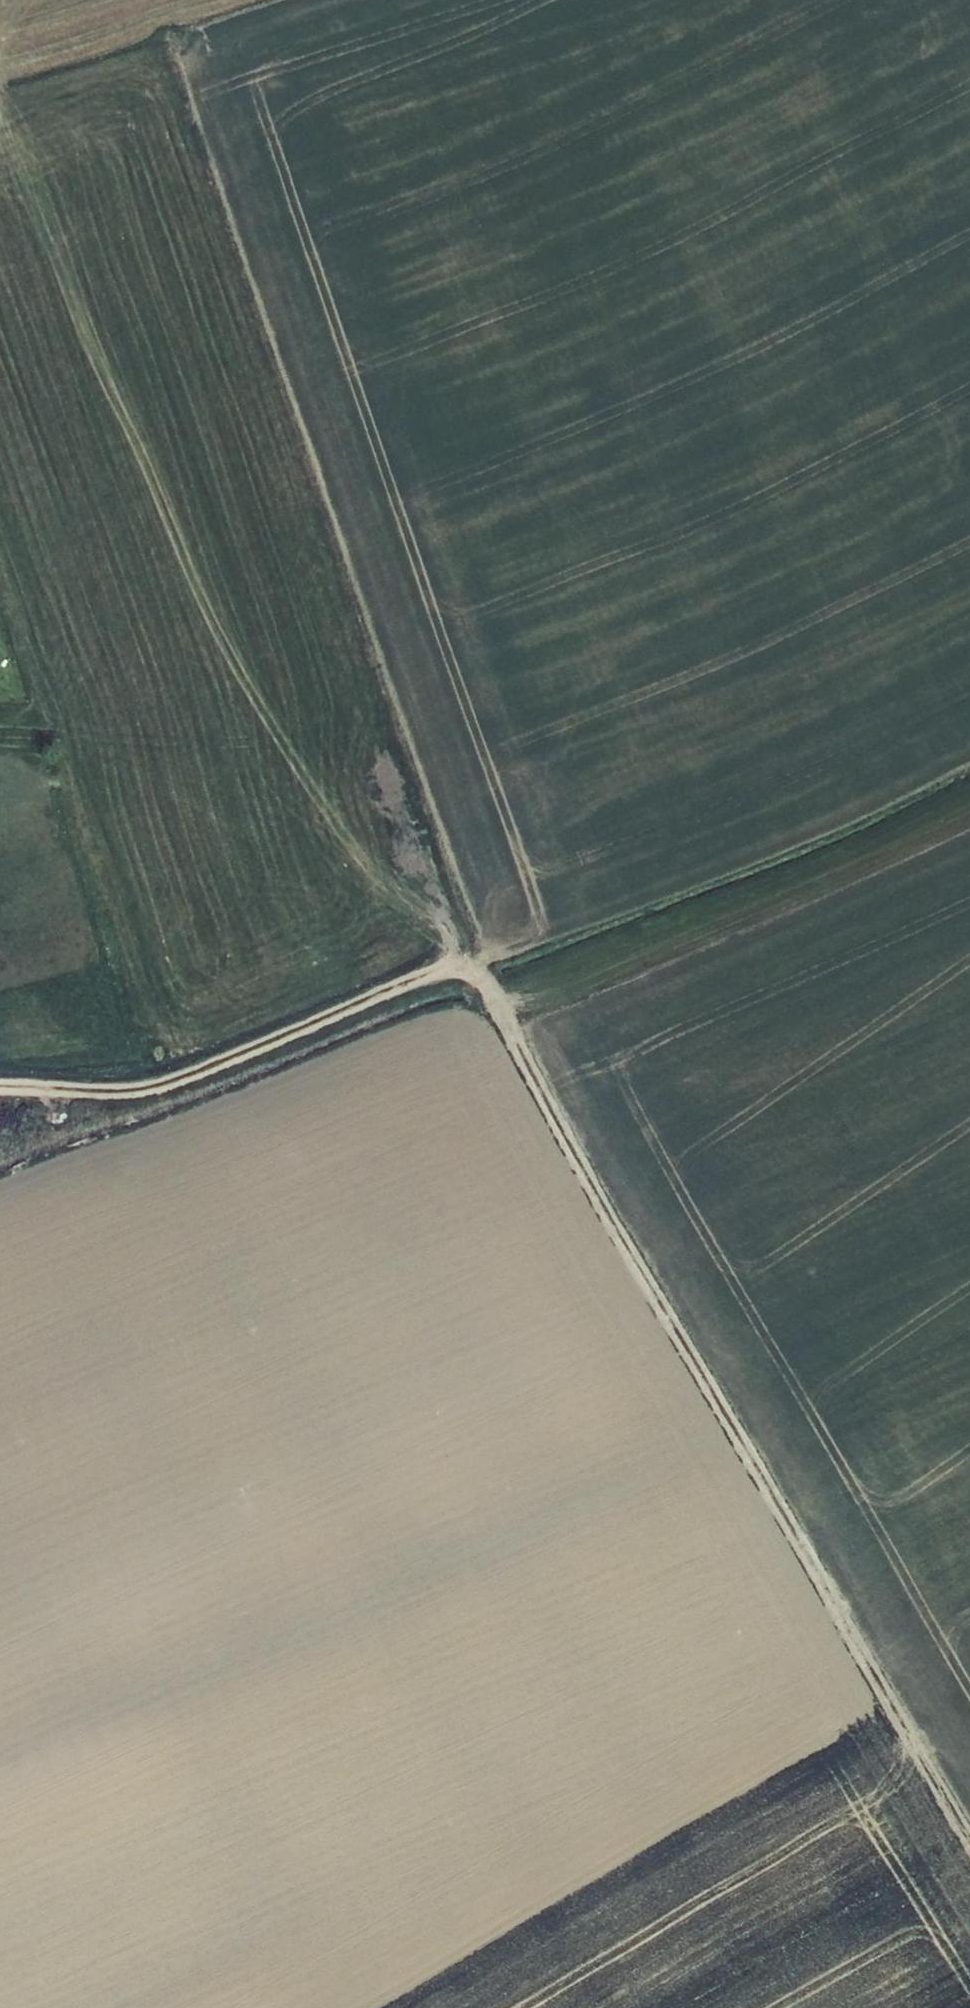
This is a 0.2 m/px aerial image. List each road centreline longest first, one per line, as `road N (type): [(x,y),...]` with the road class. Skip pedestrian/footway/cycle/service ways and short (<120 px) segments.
road 1 (track): [(0,1086),(146,1090),(435,969),(457,964),(482,973),(514,1045),(969,1831)]

